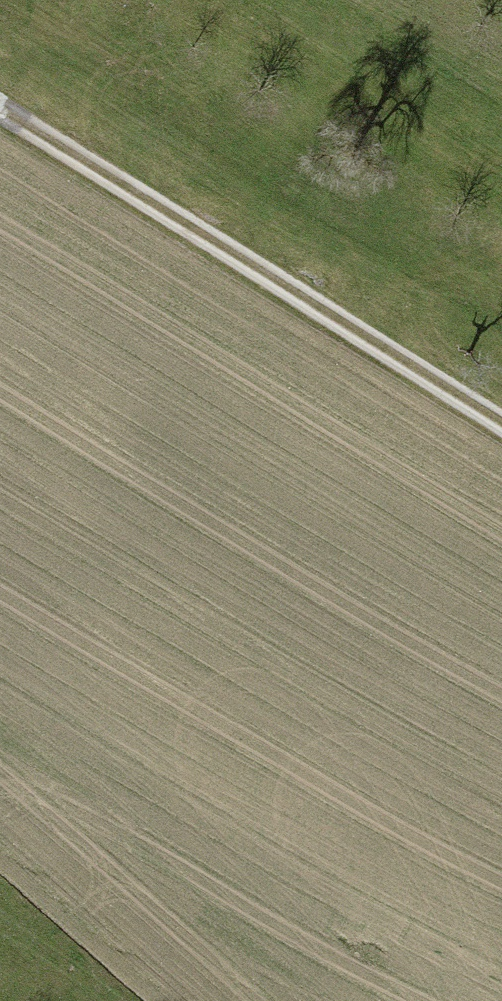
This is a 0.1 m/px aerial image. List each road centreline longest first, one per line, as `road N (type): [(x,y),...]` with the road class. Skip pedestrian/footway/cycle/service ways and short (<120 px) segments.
road 1 (motorway): [(293,0),(261,208),(166,683),(84,1000)]
road 2 (motorway): [(287,1000),(364,734),(501,41)]
road 3 (track): [(0,110),(501,422)]

